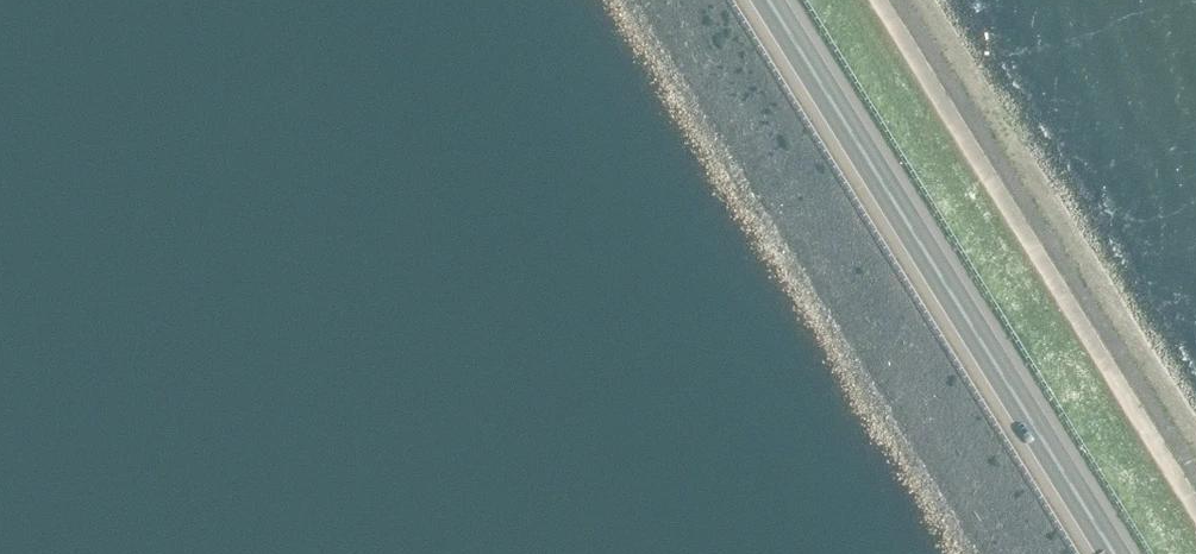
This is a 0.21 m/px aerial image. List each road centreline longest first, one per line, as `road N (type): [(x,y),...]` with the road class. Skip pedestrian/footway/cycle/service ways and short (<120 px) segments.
road 1 (trunk): [(1087,553),(741,0)]

